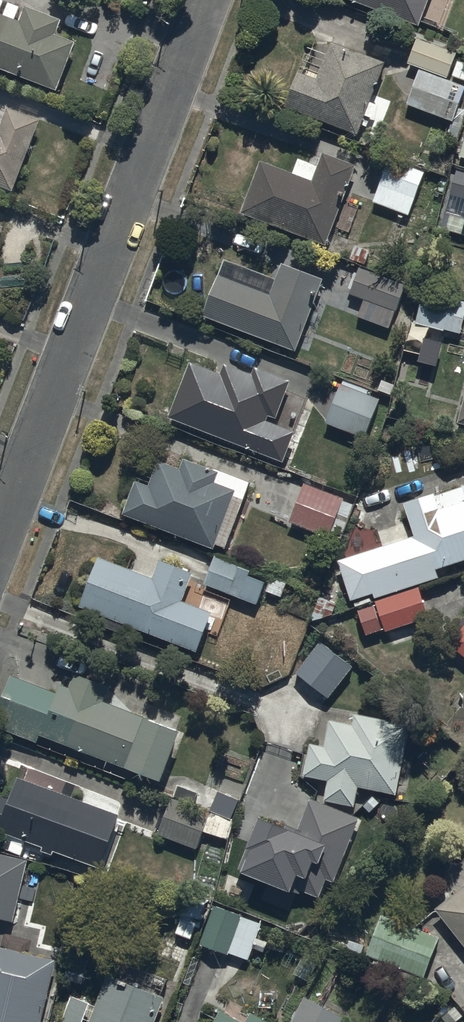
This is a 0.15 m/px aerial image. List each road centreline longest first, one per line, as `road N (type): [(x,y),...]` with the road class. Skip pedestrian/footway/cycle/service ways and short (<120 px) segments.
road 1 (residential): [(0,544),(206,0)]

